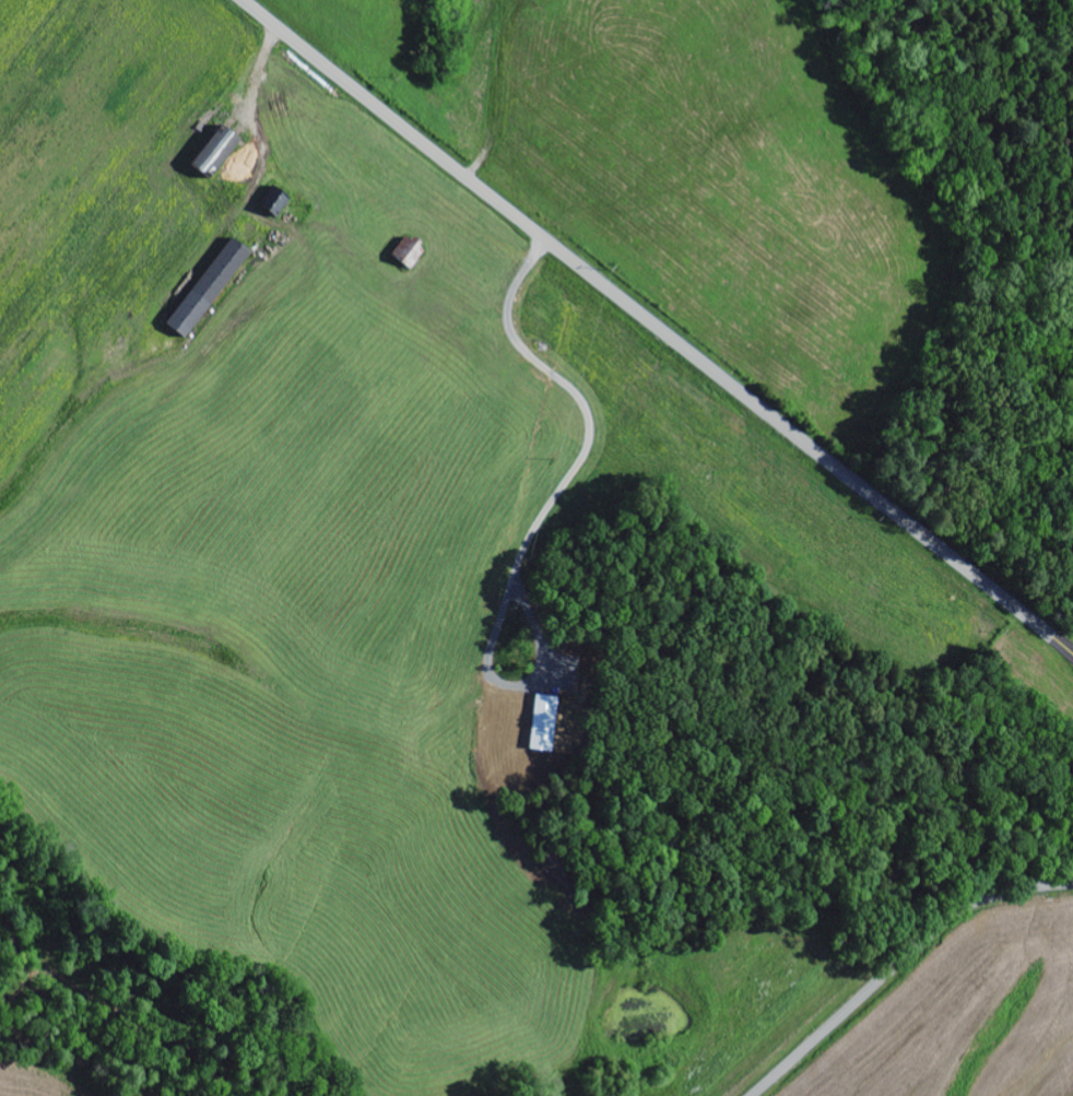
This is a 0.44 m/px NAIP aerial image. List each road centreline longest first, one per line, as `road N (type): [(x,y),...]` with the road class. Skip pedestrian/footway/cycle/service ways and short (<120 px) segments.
road 1 (secondary): [(243,0),(1072,656)]
road 2 (residential): [(755,1095),(981,903),(1010,891),(1072,884)]

